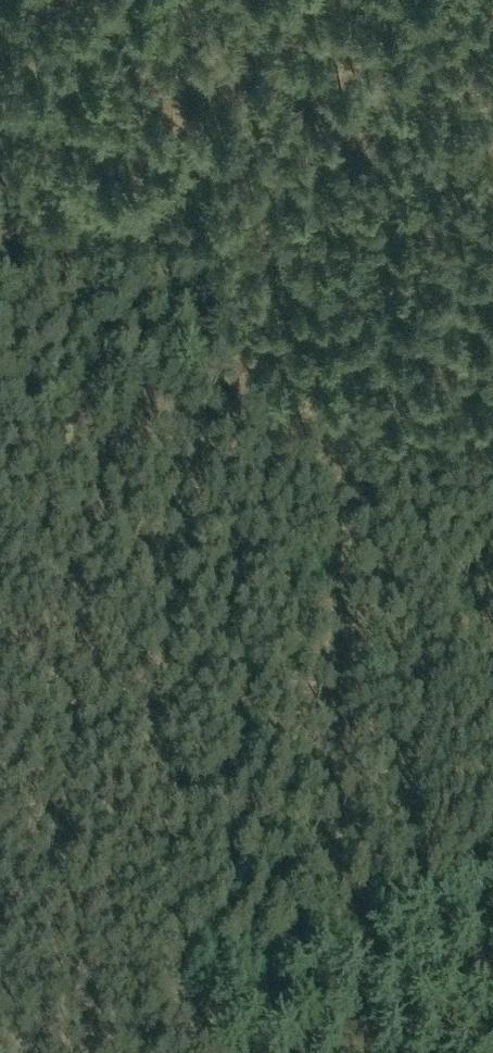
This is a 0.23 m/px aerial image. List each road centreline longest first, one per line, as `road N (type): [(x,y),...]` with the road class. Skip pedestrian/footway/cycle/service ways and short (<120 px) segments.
road 1 (track): [(129,1052),(492,898)]

